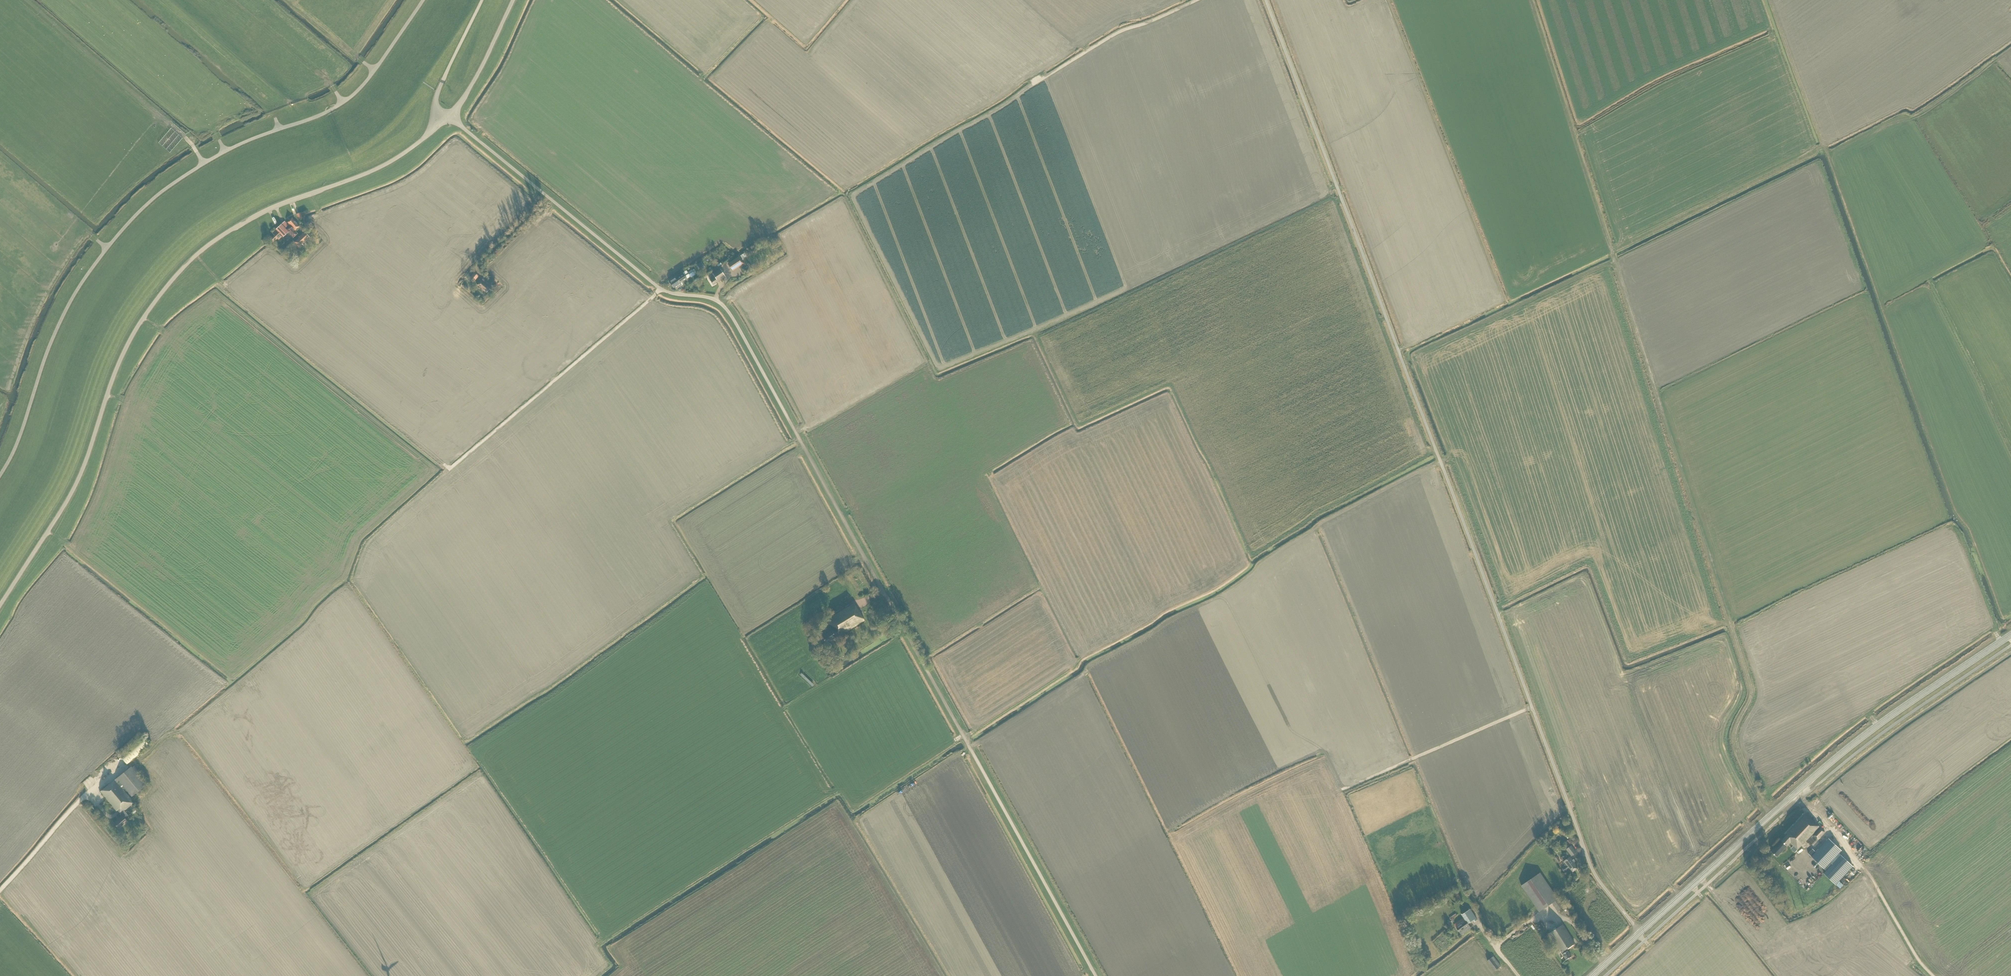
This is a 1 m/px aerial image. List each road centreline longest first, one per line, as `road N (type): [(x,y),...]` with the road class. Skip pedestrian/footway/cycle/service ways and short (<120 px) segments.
road 1 (unclassified): [(1096,975),(726,308),(661,293),(448,117)]
road 2 (unclassified): [(1641,932),(1596,876),(1266,0)]
road 3 (unclassified): [(0,605),(74,488),(129,342),(189,262),(267,210),(380,167),(448,117)]
road 4 (track): [(1531,0),(1731,621)]
road 5 (track): [(971,749),(1088,667),(1440,459)]
road 6 (track): [(596,975),(609,964),(597,947),(840,789),(854,809),(965,738)]
road 7 (primary): [(1641,932),(1842,753),(2010,635)]
road 8 (track): [(1935,975),(1865,868),(1803,800)]
road 9 (track): [(1770,815),(1737,745),(1753,688),(1731,621)]
road 10 (track): [(1824,147),(1770,0)]
road 11 (unclassified): [(448,117),(513,0)]

